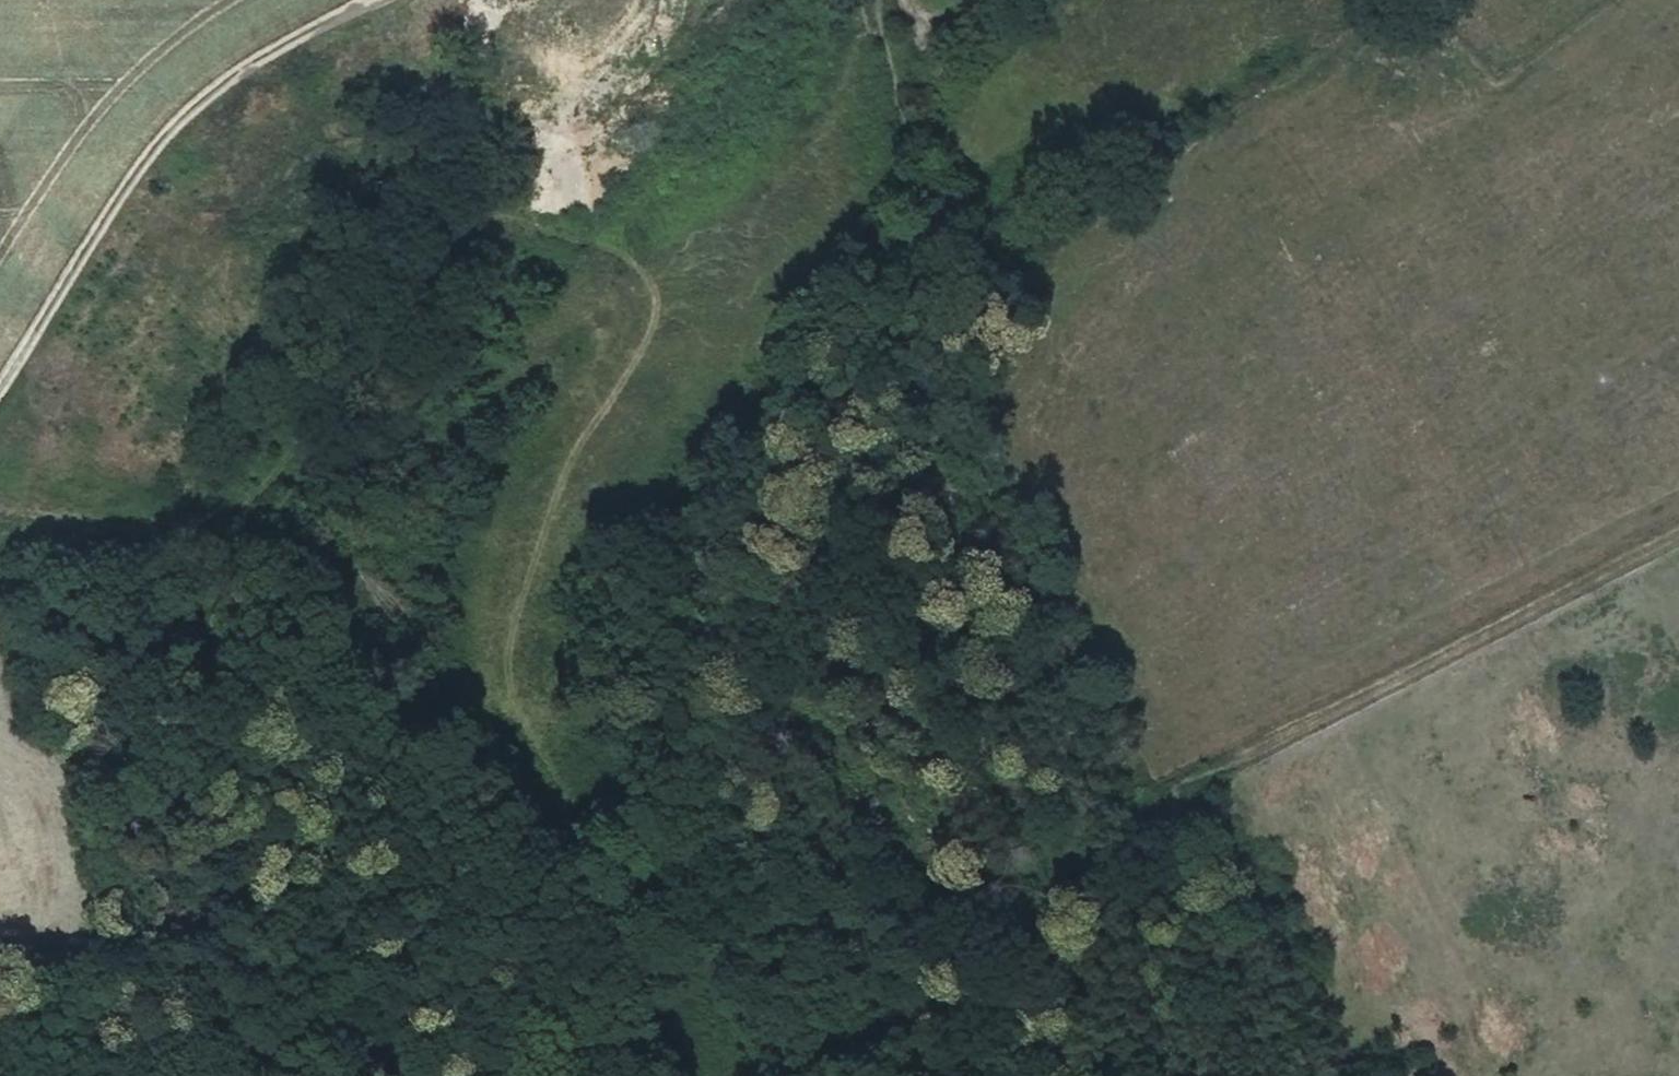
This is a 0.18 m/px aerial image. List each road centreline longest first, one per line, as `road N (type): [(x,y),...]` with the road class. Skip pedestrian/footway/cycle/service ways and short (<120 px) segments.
road 1 (track): [(1678,532),(1160,806)]
road 2 (track): [(0,376),(177,116),(245,58),(353,0)]

